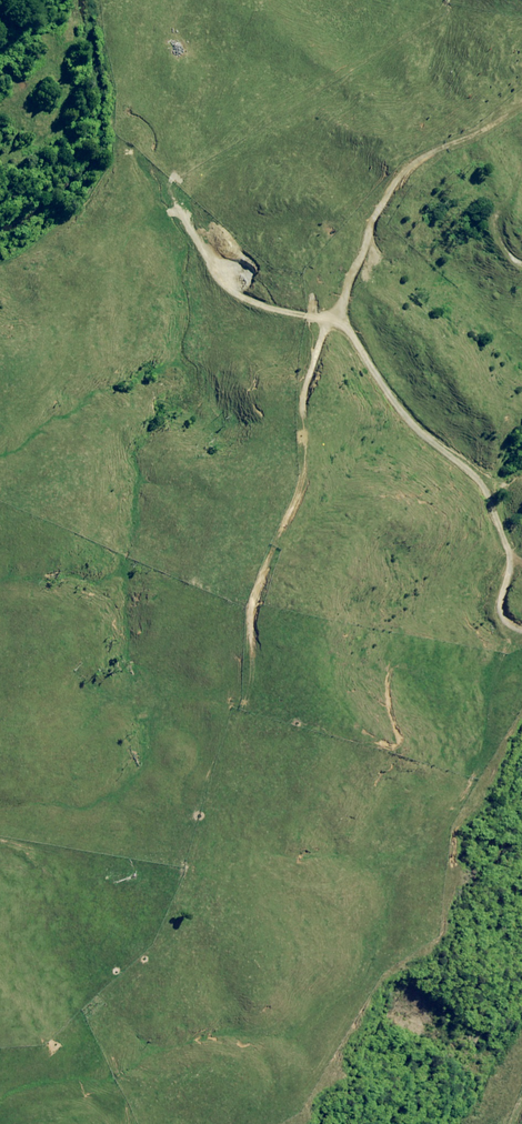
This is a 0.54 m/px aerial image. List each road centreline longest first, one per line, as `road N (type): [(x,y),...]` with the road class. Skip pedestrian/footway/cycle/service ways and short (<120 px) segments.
road 1 (track): [(357,305),(321,330),(301,417),(304,469),(245,615),(228,719)]
road 2 (track): [(357,305),(357,327),(404,417),(444,457),(495,485),(495,536),(521,554)]
road 3 (track): [(521,110),(408,160),(357,305)]

